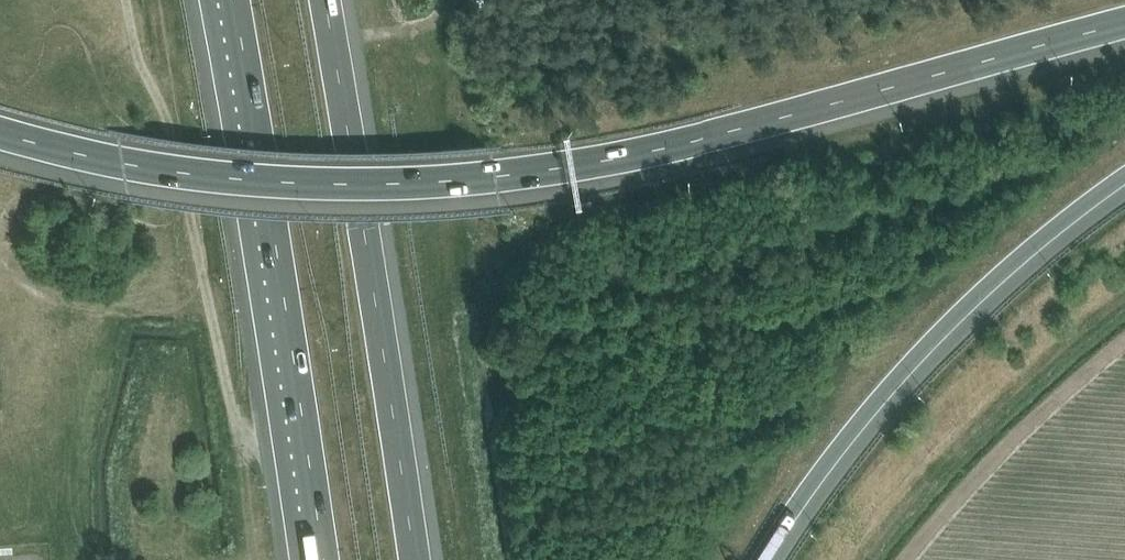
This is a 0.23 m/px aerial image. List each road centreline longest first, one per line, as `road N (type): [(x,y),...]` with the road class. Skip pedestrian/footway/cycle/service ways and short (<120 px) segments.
road 1 (motorway): [(0,133),(219,176),(314,184),(495,175),(756,122),(1124,22)]
road 2 (motorway): [(235,0),(324,559)]
road 3 (motorway): [(412,559),(324,0)]
road 4 (motorway): [(760,559),(853,432),(950,320),(1124,176)]

